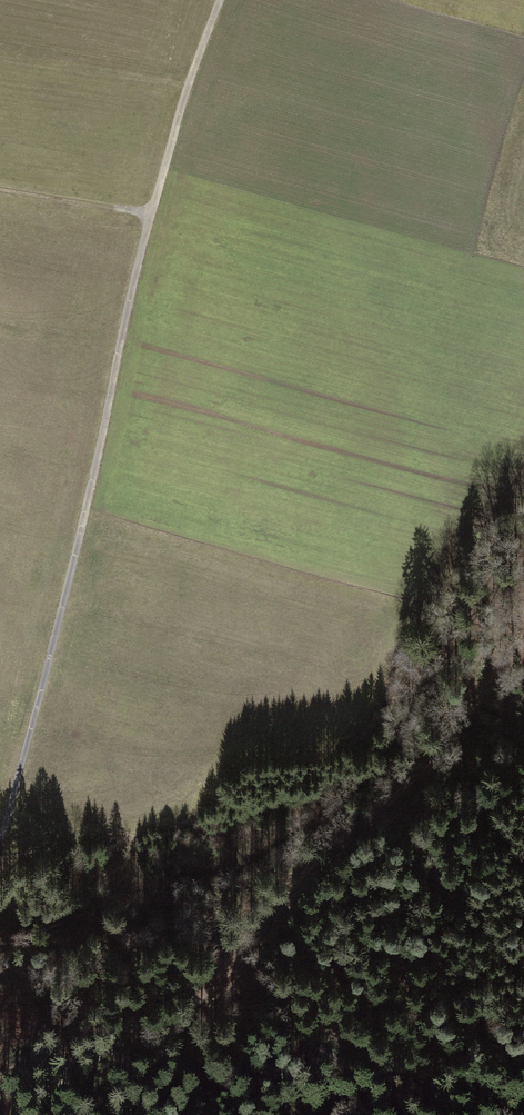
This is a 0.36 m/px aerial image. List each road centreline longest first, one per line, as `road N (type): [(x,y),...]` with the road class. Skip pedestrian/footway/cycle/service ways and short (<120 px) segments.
road 1 (track): [(222,0),(183,103),(1,826)]
road 2 (track): [(523,631),(446,742),(241,970),(189,1015),(0,1097)]
road 3 (track): [(156,211),(0,187)]

